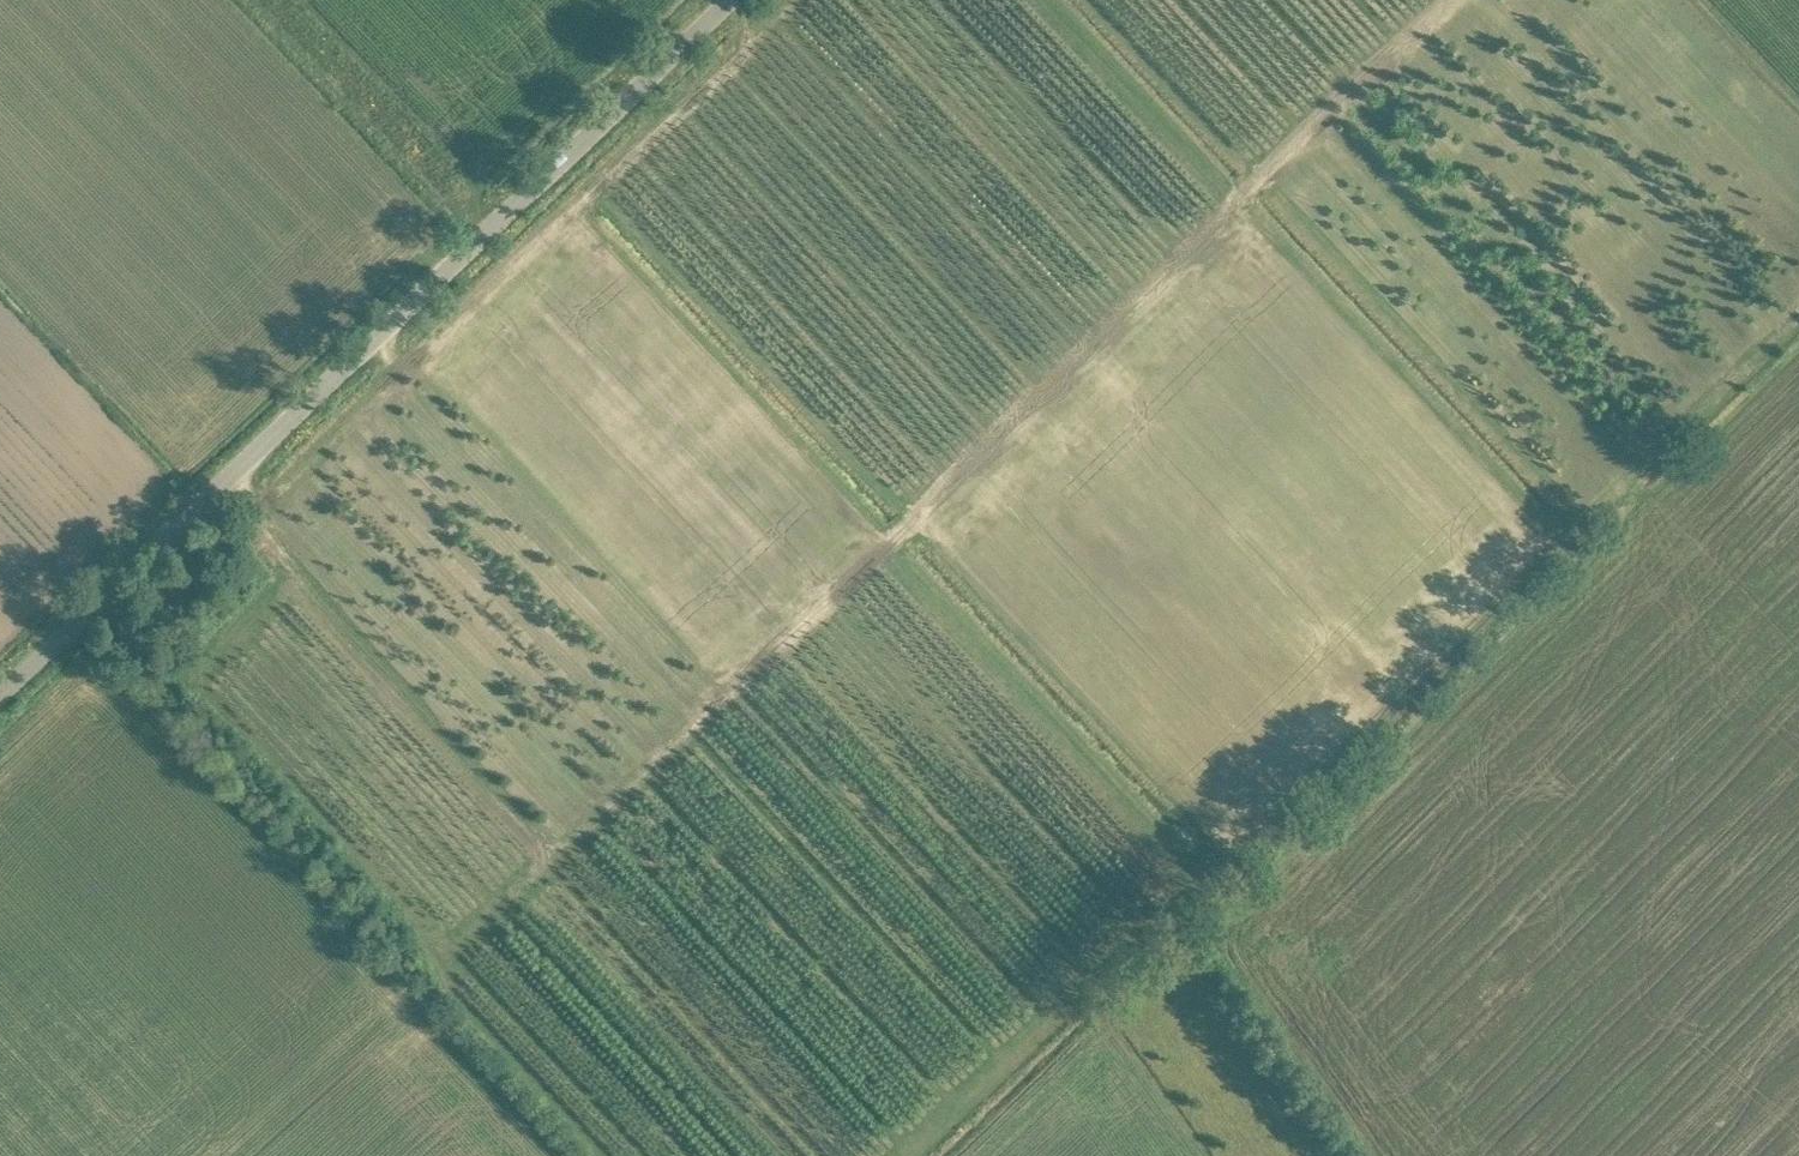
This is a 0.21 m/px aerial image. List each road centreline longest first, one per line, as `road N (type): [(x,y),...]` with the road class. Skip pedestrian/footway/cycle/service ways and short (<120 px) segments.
road 1 (unclassified): [(0,691),(725,0)]

